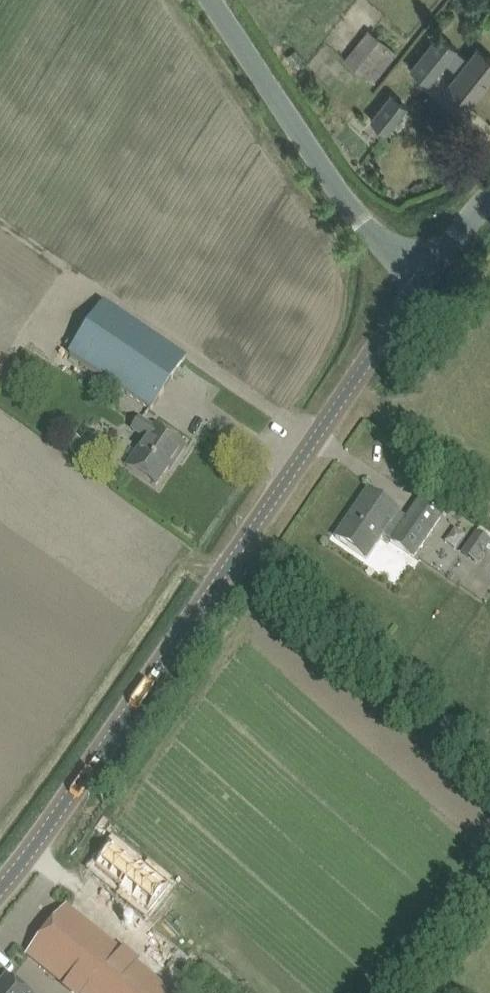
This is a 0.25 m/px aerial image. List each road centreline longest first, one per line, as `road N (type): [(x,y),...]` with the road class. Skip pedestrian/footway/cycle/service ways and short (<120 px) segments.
road 1 (tertiary): [(0,880),(425,275)]
road 2 (unclassified): [(425,275),(378,242),(301,143),(209,0)]

